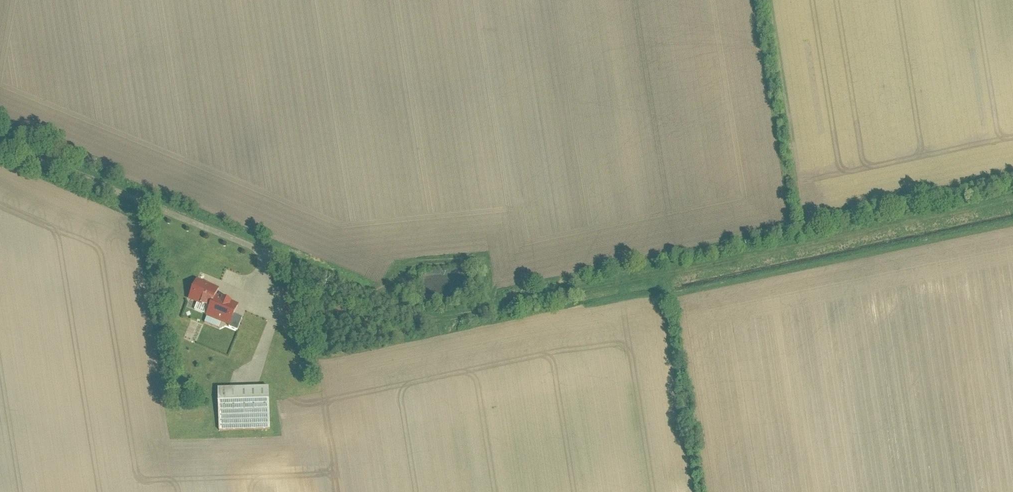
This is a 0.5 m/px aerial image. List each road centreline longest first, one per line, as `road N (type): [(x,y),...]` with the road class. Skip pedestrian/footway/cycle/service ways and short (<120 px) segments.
road 1 (track): [(1012,200),(430,322),(0,146)]

